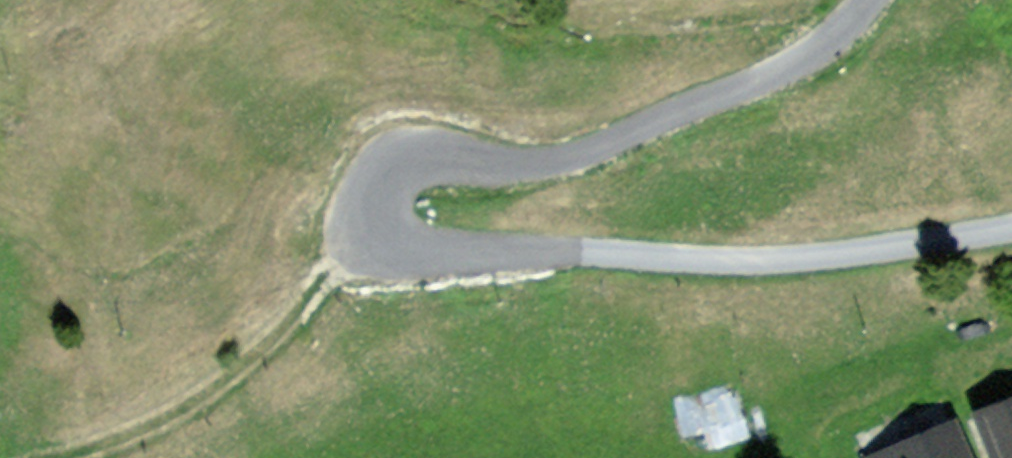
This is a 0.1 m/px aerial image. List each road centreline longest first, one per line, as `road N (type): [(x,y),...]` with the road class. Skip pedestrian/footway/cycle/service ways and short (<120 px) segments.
road 1 (unclassified): [(1011,227),(932,245),(768,263),(437,248),(384,232),(379,198),(406,164),(431,155),(527,164),(593,149),(781,72),(824,48),(873,0)]
road 2 (track): [(384,232),(247,370),(157,433),(90,457)]

